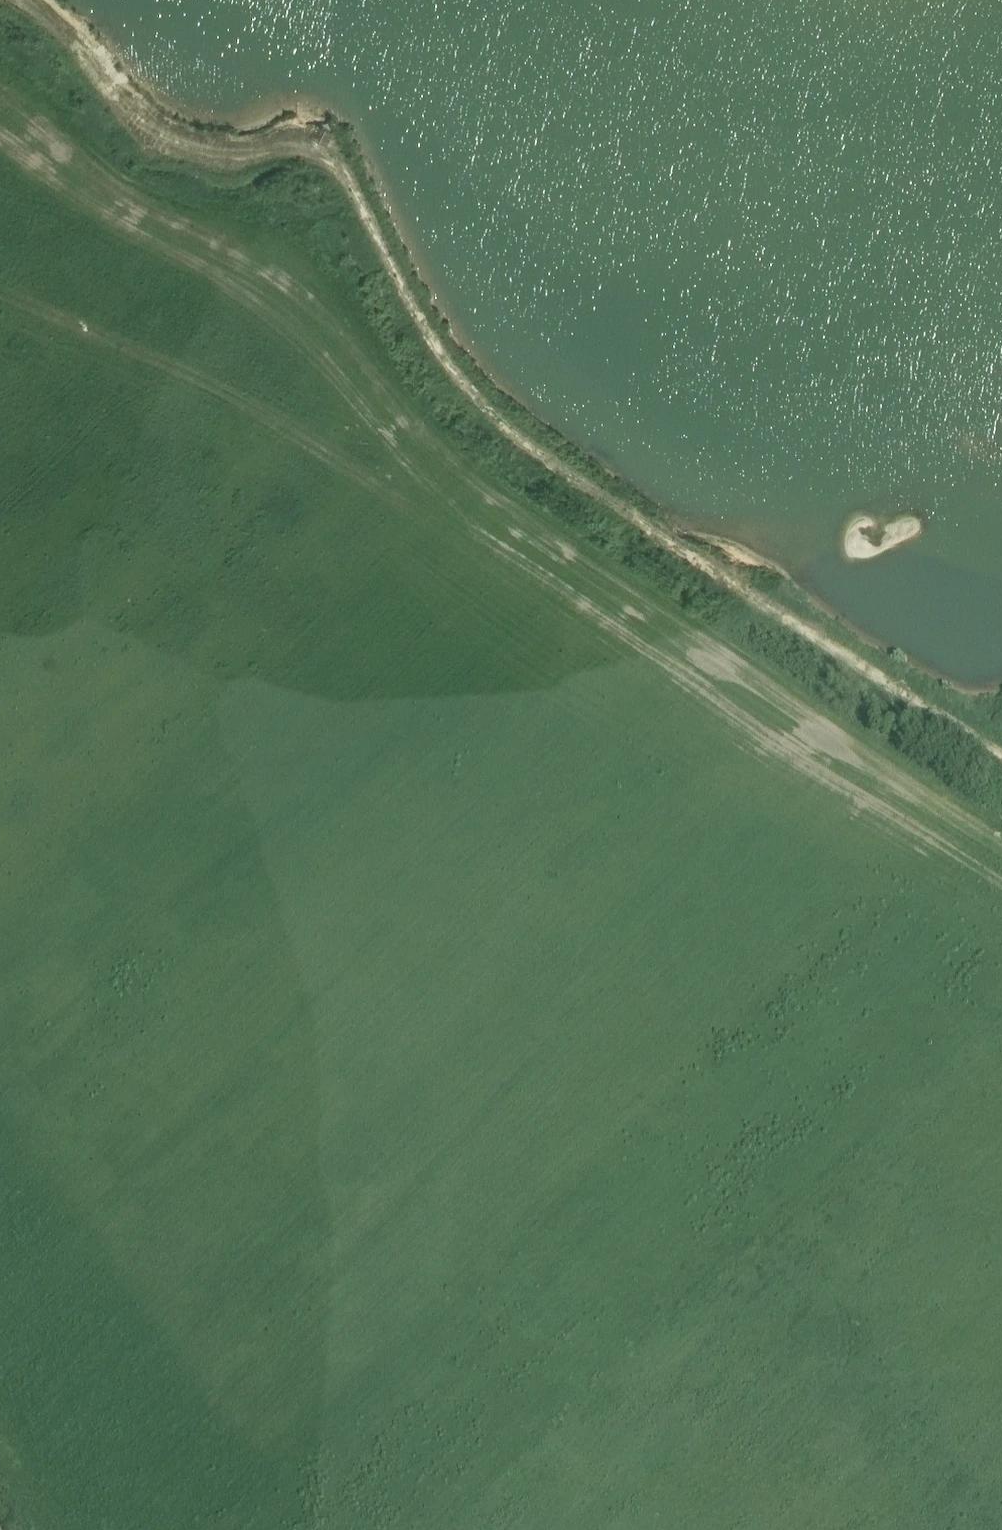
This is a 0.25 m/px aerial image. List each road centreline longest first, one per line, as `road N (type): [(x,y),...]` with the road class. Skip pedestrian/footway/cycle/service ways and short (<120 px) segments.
road 1 (track): [(1001,757),(519,438),(448,360),(339,158),(320,144),(226,155),(168,135),(45,0)]

